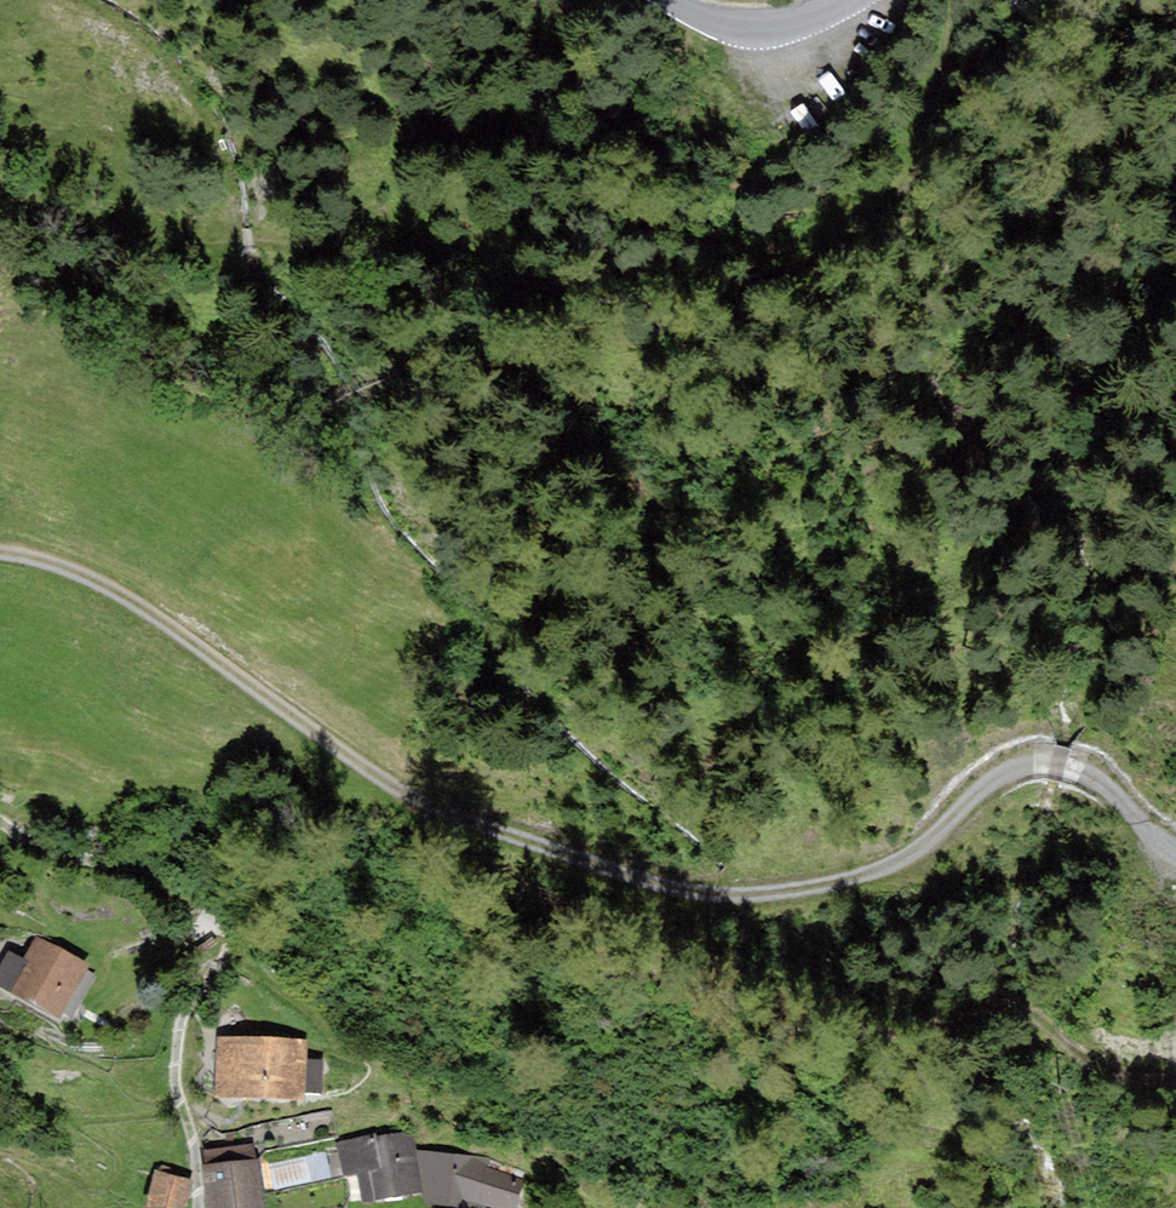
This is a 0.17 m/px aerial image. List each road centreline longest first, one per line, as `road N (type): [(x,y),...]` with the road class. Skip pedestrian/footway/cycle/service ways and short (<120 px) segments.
road 1 (unclassified): [(0,552),(68,564),(147,608),(394,784),(460,817),(632,879),(720,896),(788,897),(874,881),(978,791),(1024,768),(1059,765),(1093,777),(1175,856)]
road 2 (track): [(0,233),(69,225),(269,239),(517,287),(679,303),(862,229),(921,172),(962,0)]
road 3 (track): [(460,817),(489,855),(590,902),(785,939),(926,938)]
road 4 (track): [(0,818),(41,851),(184,885),(225,921),(230,937),(218,971),(185,1022),(183,1094)]
road 5 (tertiary): [(839,0),(747,29),(679,16),(657,0)]

